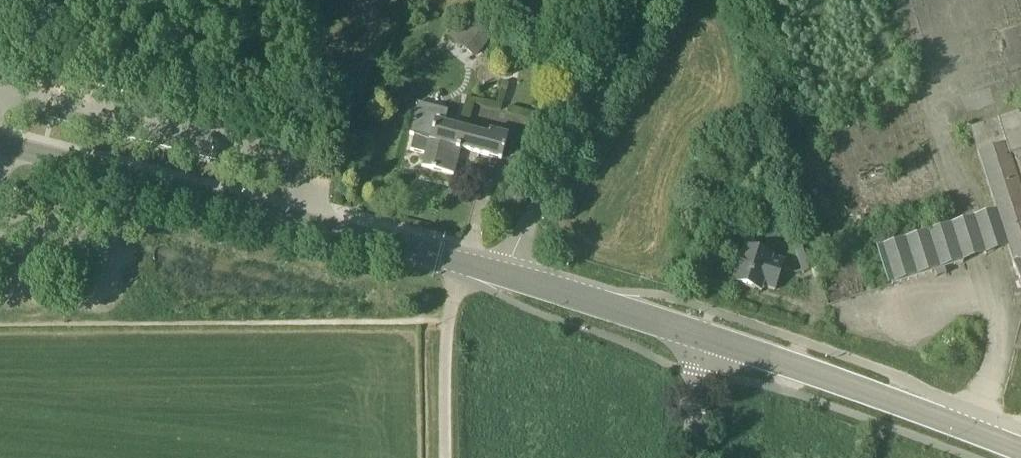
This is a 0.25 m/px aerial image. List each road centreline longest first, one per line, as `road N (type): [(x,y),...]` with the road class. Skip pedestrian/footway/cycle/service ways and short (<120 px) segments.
road 1 (secondary): [(498,271),(0,144)]
road 2 (secondary): [(1020,449),(704,336)]
road 3 (residential): [(498,271),(655,0)]
road 4 (secondary): [(704,336),(498,271)]
road 5 (track): [(448,457),(448,322)]

